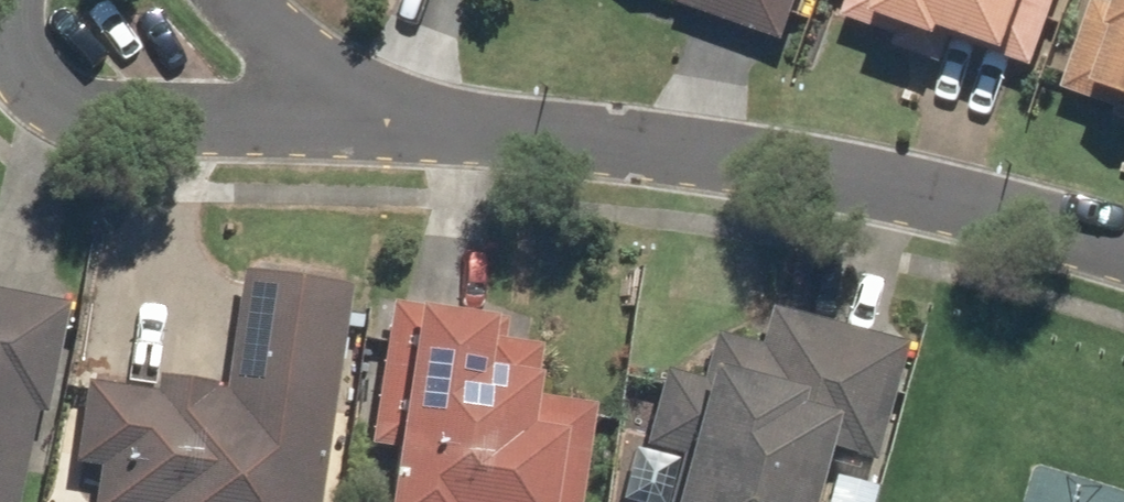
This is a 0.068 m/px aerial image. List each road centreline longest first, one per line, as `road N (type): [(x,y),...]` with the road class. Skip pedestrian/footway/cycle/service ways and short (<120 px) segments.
road 1 (residential): [(298,119),(692,150),(901,189),(1123,248)]
road 2 (residential): [(298,119),(106,120),(35,85),(12,0)]
road 3 (residential): [(236,1),(298,119)]

